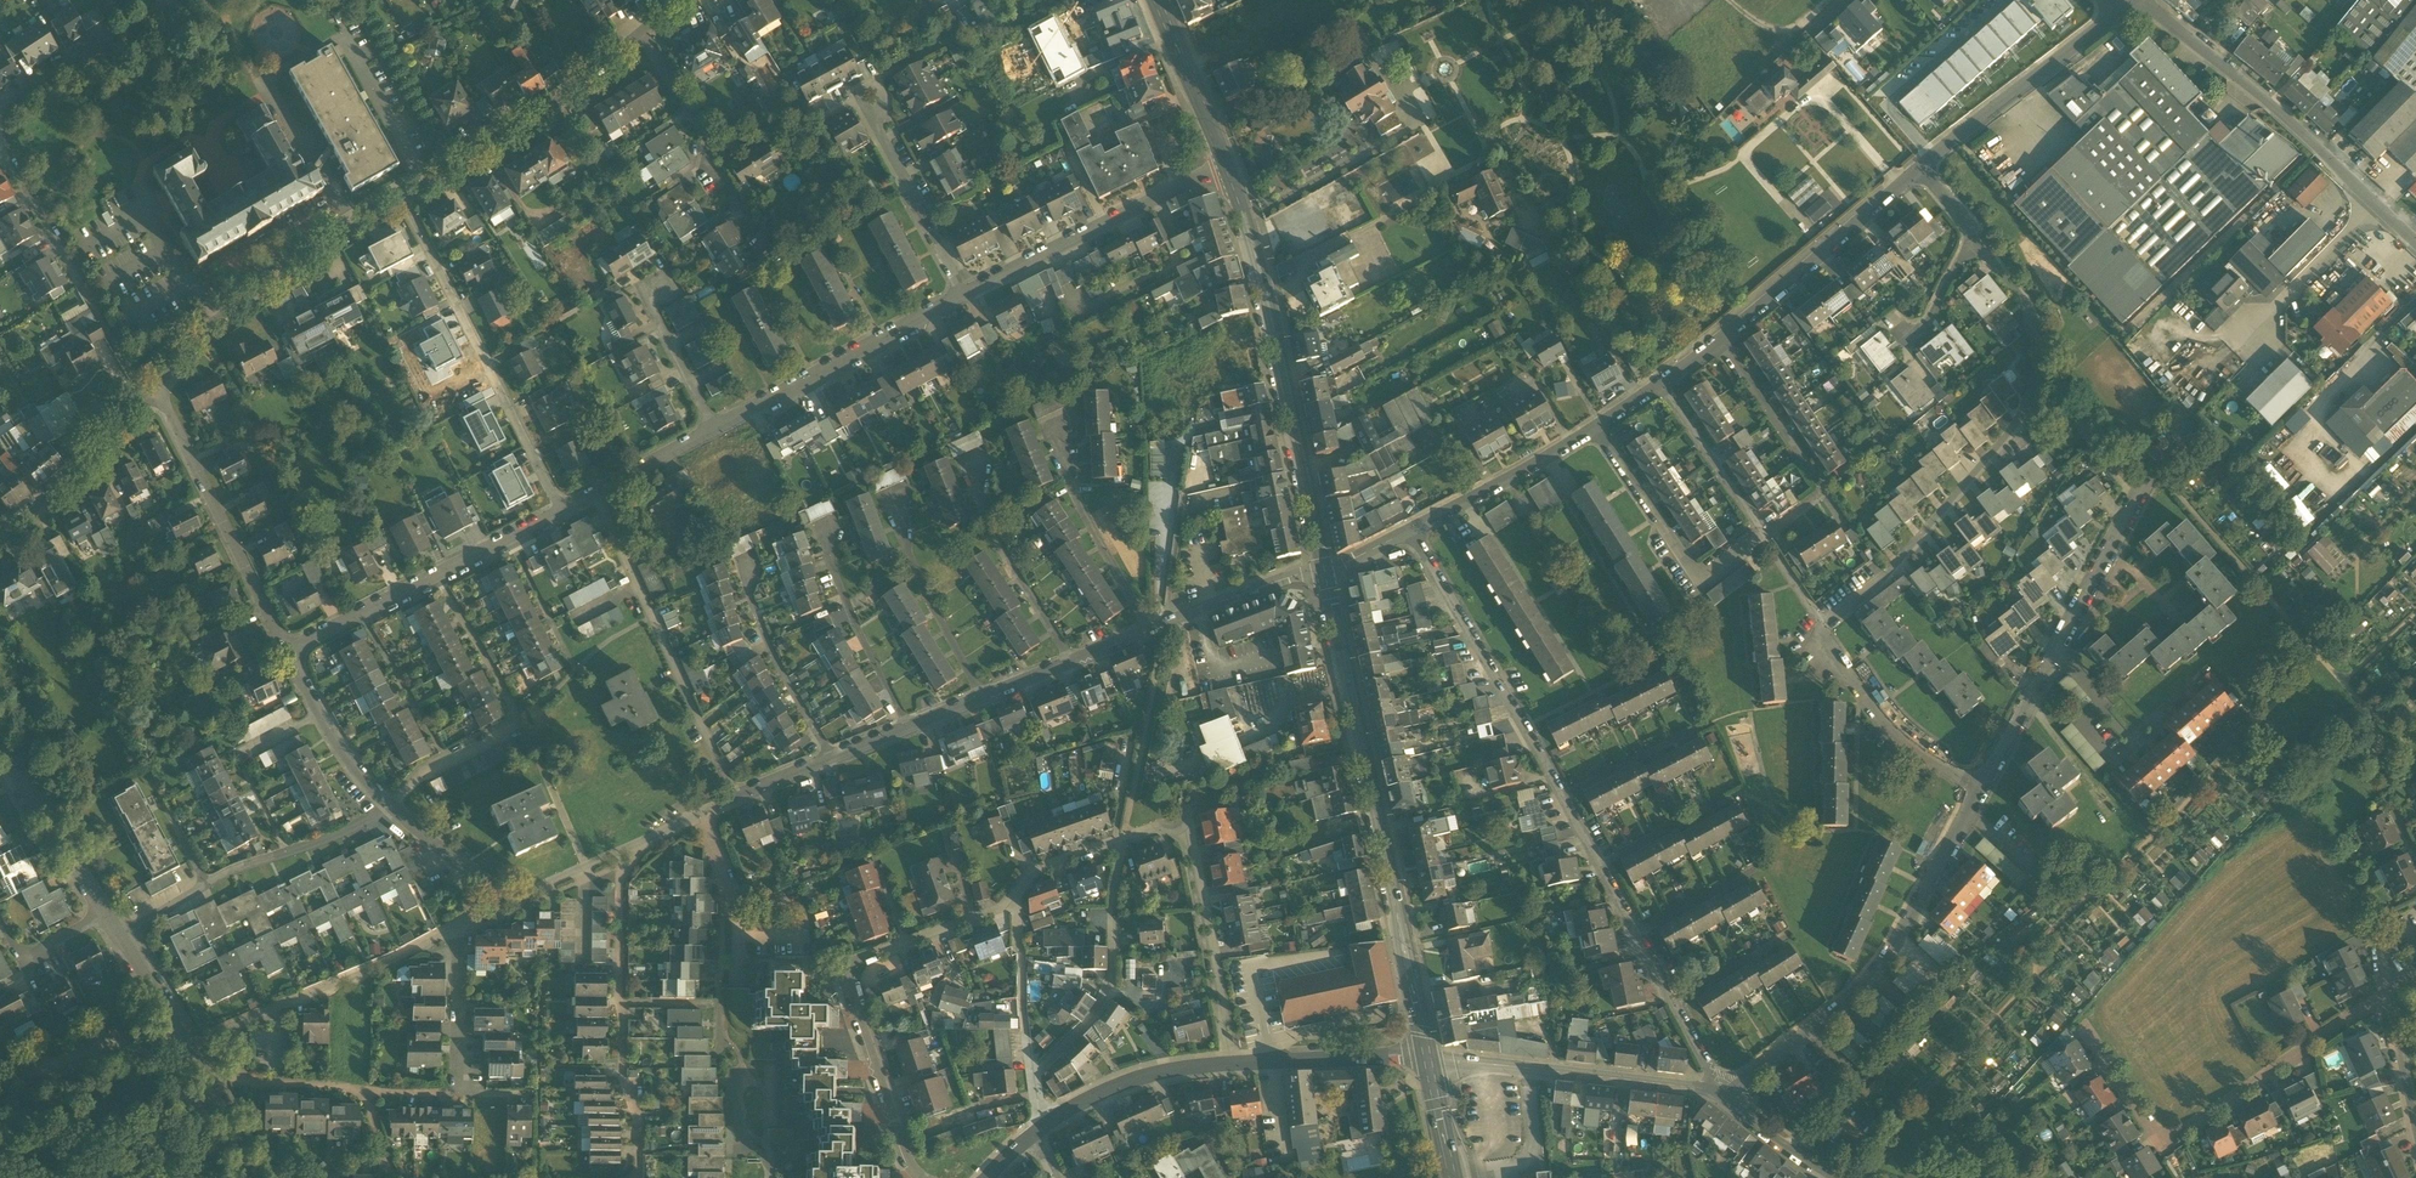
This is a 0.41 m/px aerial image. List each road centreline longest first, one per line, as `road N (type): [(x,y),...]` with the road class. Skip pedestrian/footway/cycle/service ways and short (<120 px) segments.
road 1 (residential): [(1715,1089),(1715,1075),(1411,530)]
road 2 (residential): [(1970,235),(2023,297),(2035,329),(2032,391),(2018,423),(1896,565),(1820,625)]
road 3 (secondary): [(1324,570),(1429,1054)]
road 4 (secondary): [(1223,163),(1270,321),(1324,570)]
road 5 (residential): [(2389,995),(2162,1143),(2078,1022)]
road 6 (residential): [(1977,787),(2177,423)]
road 7 (residential): [(1715,1089),(1731,1089),(1873,974),(1977,787)]
road 8 (residential): [(2137,0),(2305,138),(2415,243)]
road 9 (residential): [(561,511),(402,197)]
road 10 (residential): [(593,493),(735,797)]
road 11 (residential): [(151,388),(214,319),(402,197)]
road 12 (residential): [(1231,1063),(1183,820),(1123,839)]
road 13 (residential): [(287,650),(561,511)]
road 14 (residential): [(458,928),(185,1044)]
road 15 (residential): [(287,650),(151,388)]
road 16 (residential): [(963,294),(1223,163)]
road 17 (residential): [(907,944),(845,965),(920,1177)]
road 18 (residential): [(402,197),(560,102),(642,35)]
road 19 (tertiary): [(1715,1089),(1429,1054)]
road 20 (residential): [(715,427),(963,294)]
road 21 (residential): [(1123,839),(1113,886),(1115,970),(1096,1018),(1030,1076)]
road 22 (residential): [(1593,428),(1699,581),(1763,537)]
road 23 (residential): [(1763,537),(1825,493),(1721,337)]
road 24 (residential): [(1921,167),(1721,337)]
road 25 (residential): [(2121,10),(1921,167)]
road 26 (residential): [(735,797),(705,819),(514,904)]
road 27 (residential): [(642,35),(761,234)]
road 28 (residential): [(1150,631),(1079,504),(1051,424)]
road 29 (residential): [(1075,663),(1008,561),(968,461)]
road 30 (residential): [(963,294),(860,89)]
road 31 (residential): [(1977,787),(1910,745),(1820,625)]
road 32 (residential): [(984,699),(918,572),(889,495)]
road 33 (residential): [(832,759),(767,642),(740,564)]
road 34 (residential): [(910,728),(856,627),(821,533)]
road 35 (residential): [(0,536),(44,510),(151,388)]
road 36 (residential): [(1593,428),(1411,530)]
road 37 (residential): [(0,114),(171,0)]
road 38 (residential): [(391,806),(207,884)]
road 39 (residential): [(1429,1054),(1231,1063)]
road 40 (residential): [(1231,1063),(1110,1087),(1045,1124)]
road 41 (residential): [(0,745),(105,910)]
road 42 (residential): [(391,806),(319,712),(287,650)]
road 43 (residential): [(1660,382),(1763,537)]
road 44 (residential): [(1324,570),(1150,631)]
road 45 (residential): [(715,427),(642,293),(670,278)]
road 46 (residential): [(1016,894),(1030,1076)]
road 47 (secondary): [(1155,0),(1223,163)]
road 48 (residential): [(458,928),(461,1093)]
road 49 (residential): [(514,904),(391,806)]
road 50 (residential): [(1970,235),(1918,335),(1903,338),(1888,320)]
road 51 (residential): [(83,283),(7,157)]
road 52 (residential): [(185,1044),(247,1177)]
road 53 (tertiary): [(1830,1177),(1715,1089)]
road 54 (residential): [(105,910),(21,958),(0,919)]
road 55 (residential): [(593,493),(715,427)]
road 56 (residential): [(2415,1122),(2389,995)]
road 57 (residential): [(122,934),(185,1044)]
road 58 (secondary): [(1429,1054),(1456,1177)]
road 59 (residential): [(1123,839),(1035,871),(1016,894)]
road 60 (residential): [(1016,894),(1004,911),(907,944)]

